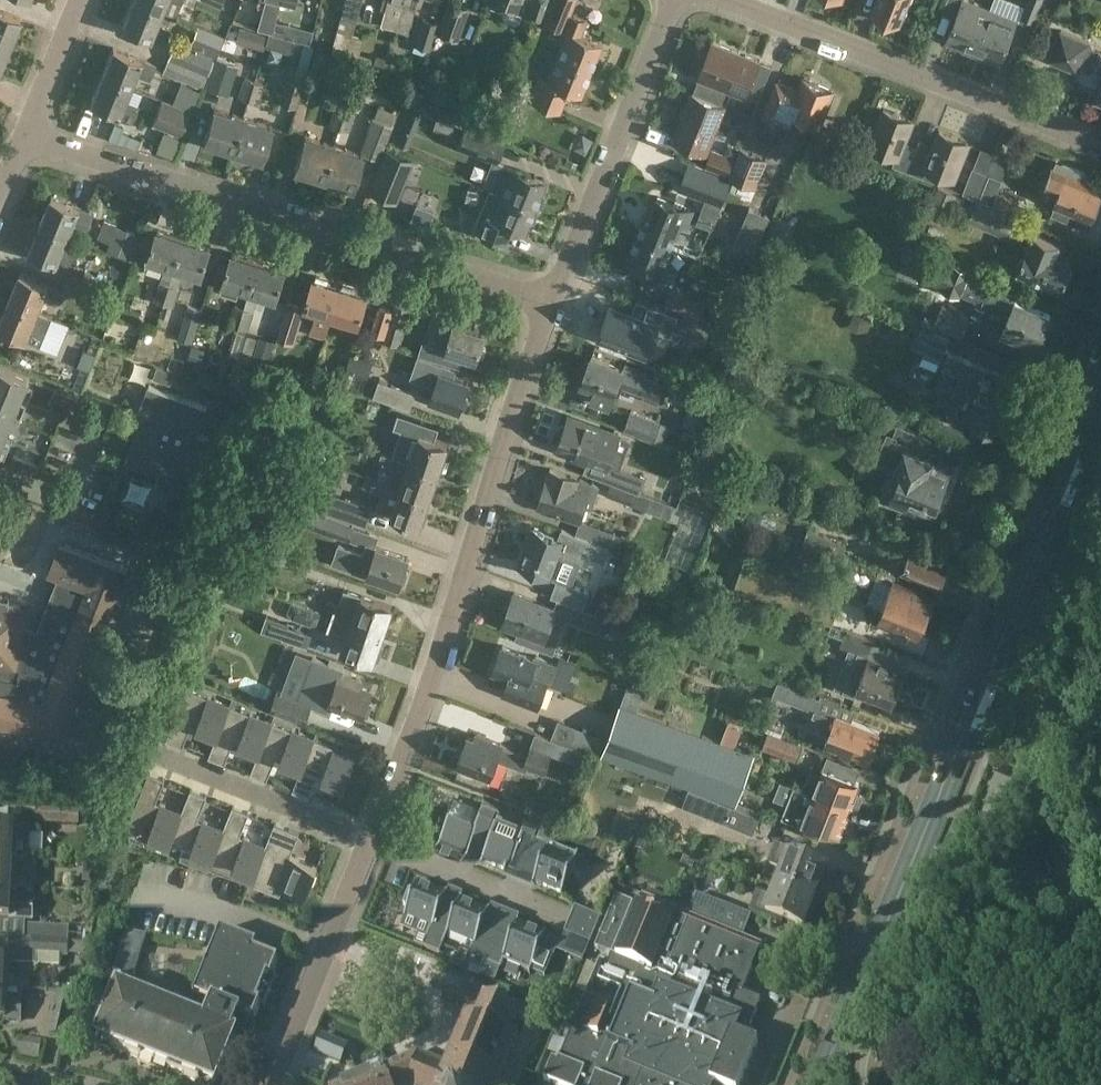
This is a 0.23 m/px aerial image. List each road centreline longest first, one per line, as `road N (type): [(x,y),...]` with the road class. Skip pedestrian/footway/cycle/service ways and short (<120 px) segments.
road 1 (secondary): [(816,1084),(1100,375)]
road 2 (residential): [(371,841),(426,699),(550,304)]
road 3 (residential): [(550,304),(24,133)]
road 4 (residential): [(1100,147),(715,0)]
road 5 (residential): [(550,304),(676,0)]
road 6 (residential): [(271,1084),(371,841)]
road 7 (residential): [(371,841),(156,757)]
road 8 (residential): [(559,916),(371,841)]
road 9 (residential): [(24,133),(80,0)]

